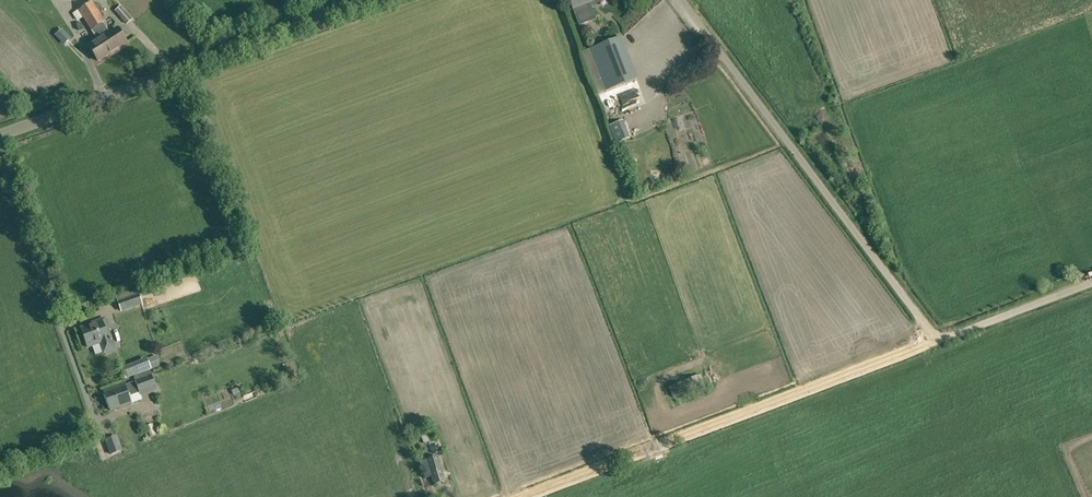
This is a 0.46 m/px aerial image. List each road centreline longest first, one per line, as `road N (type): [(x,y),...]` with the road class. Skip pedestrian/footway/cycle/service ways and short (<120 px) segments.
road 1 (track): [(935,334),(877,364),(524,496)]
road 2 (unclassified): [(935,334),(680,0)]
road 3 (unclassified): [(0,135),(381,0)]
road 4 (residential): [(97,423),(0,159)]
road 5 (unclassified): [(935,334),(955,337),(1091,283)]

